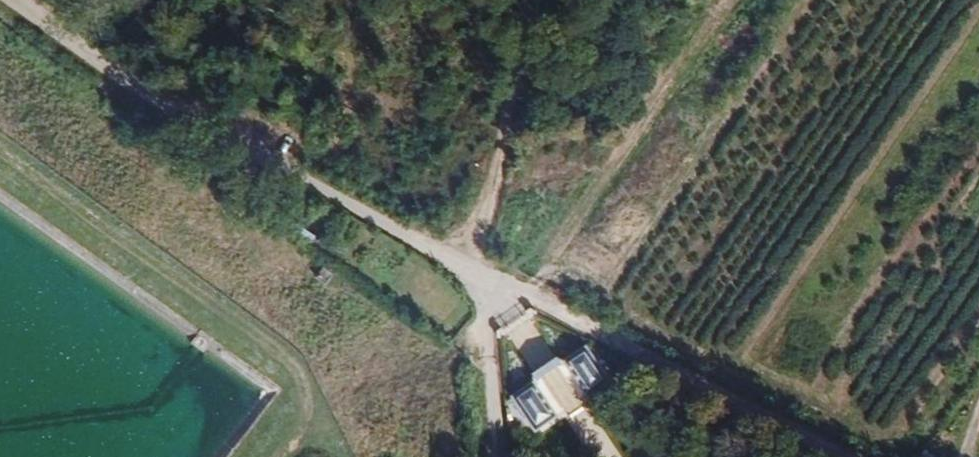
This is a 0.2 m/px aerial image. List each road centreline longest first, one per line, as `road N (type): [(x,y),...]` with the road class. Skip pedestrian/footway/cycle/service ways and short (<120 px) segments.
road 1 (unclassified): [(10,0),(160,111),(475,271)]
road 2 (track): [(0,148),(285,352),(308,377),(313,406),(310,431),(286,456)]
road 3 (track): [(475,271),(833,456)]
road 4 (track): [(475,271),(521,0)]
road 5 (track): [(475,271),(500,456)]

